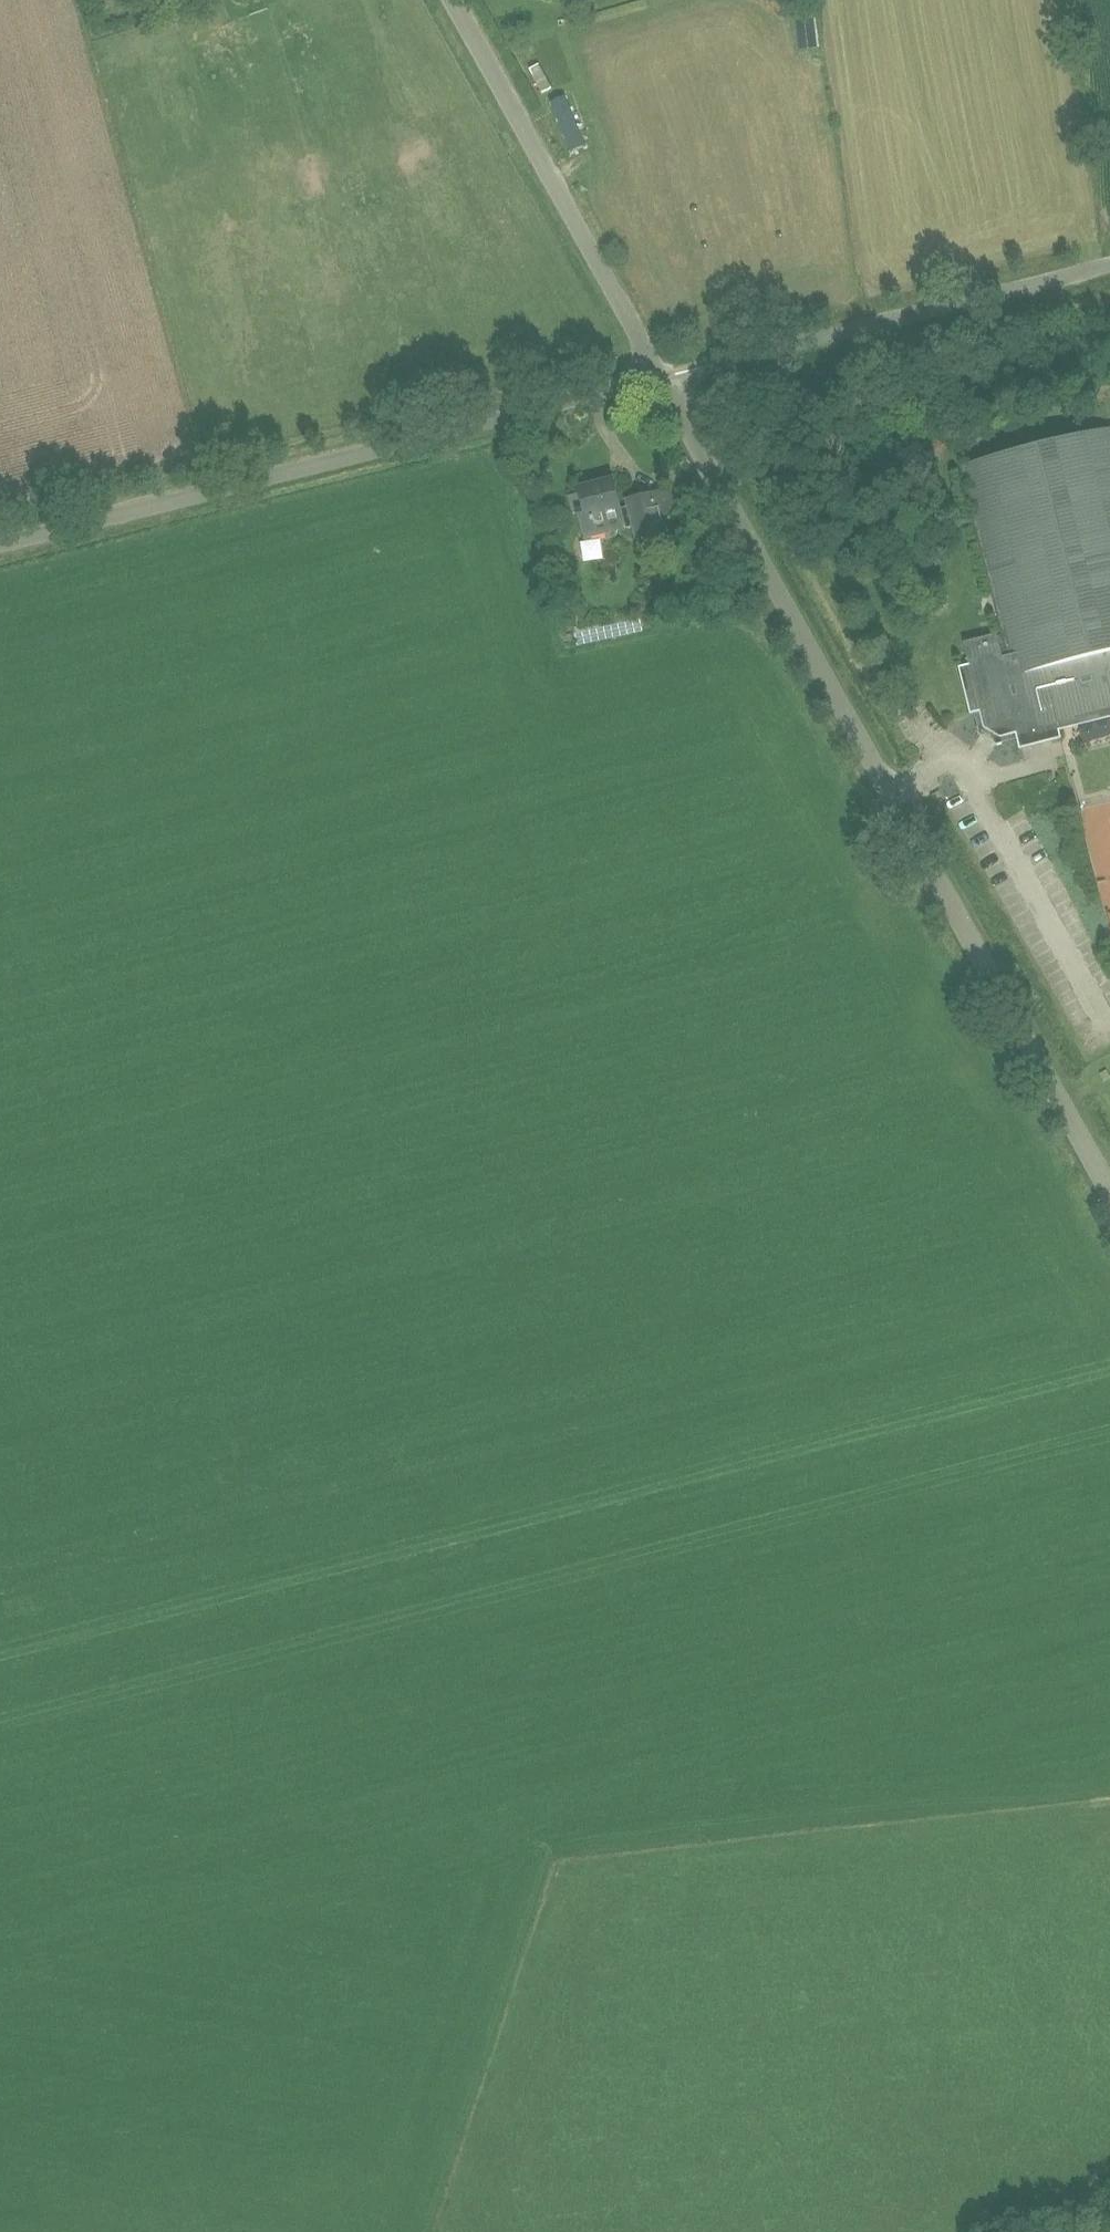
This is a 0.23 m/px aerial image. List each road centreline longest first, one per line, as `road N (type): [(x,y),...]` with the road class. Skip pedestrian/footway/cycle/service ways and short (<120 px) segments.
road 1 (unclassified): [(1109,1186),(661,372)]
road 2 (unclassified): [(0,542),(661,372)]
road 3 (unclassified): [(661,372),(1109,260)]
road 4 (unclassified): [(661,372),(452,0)]

